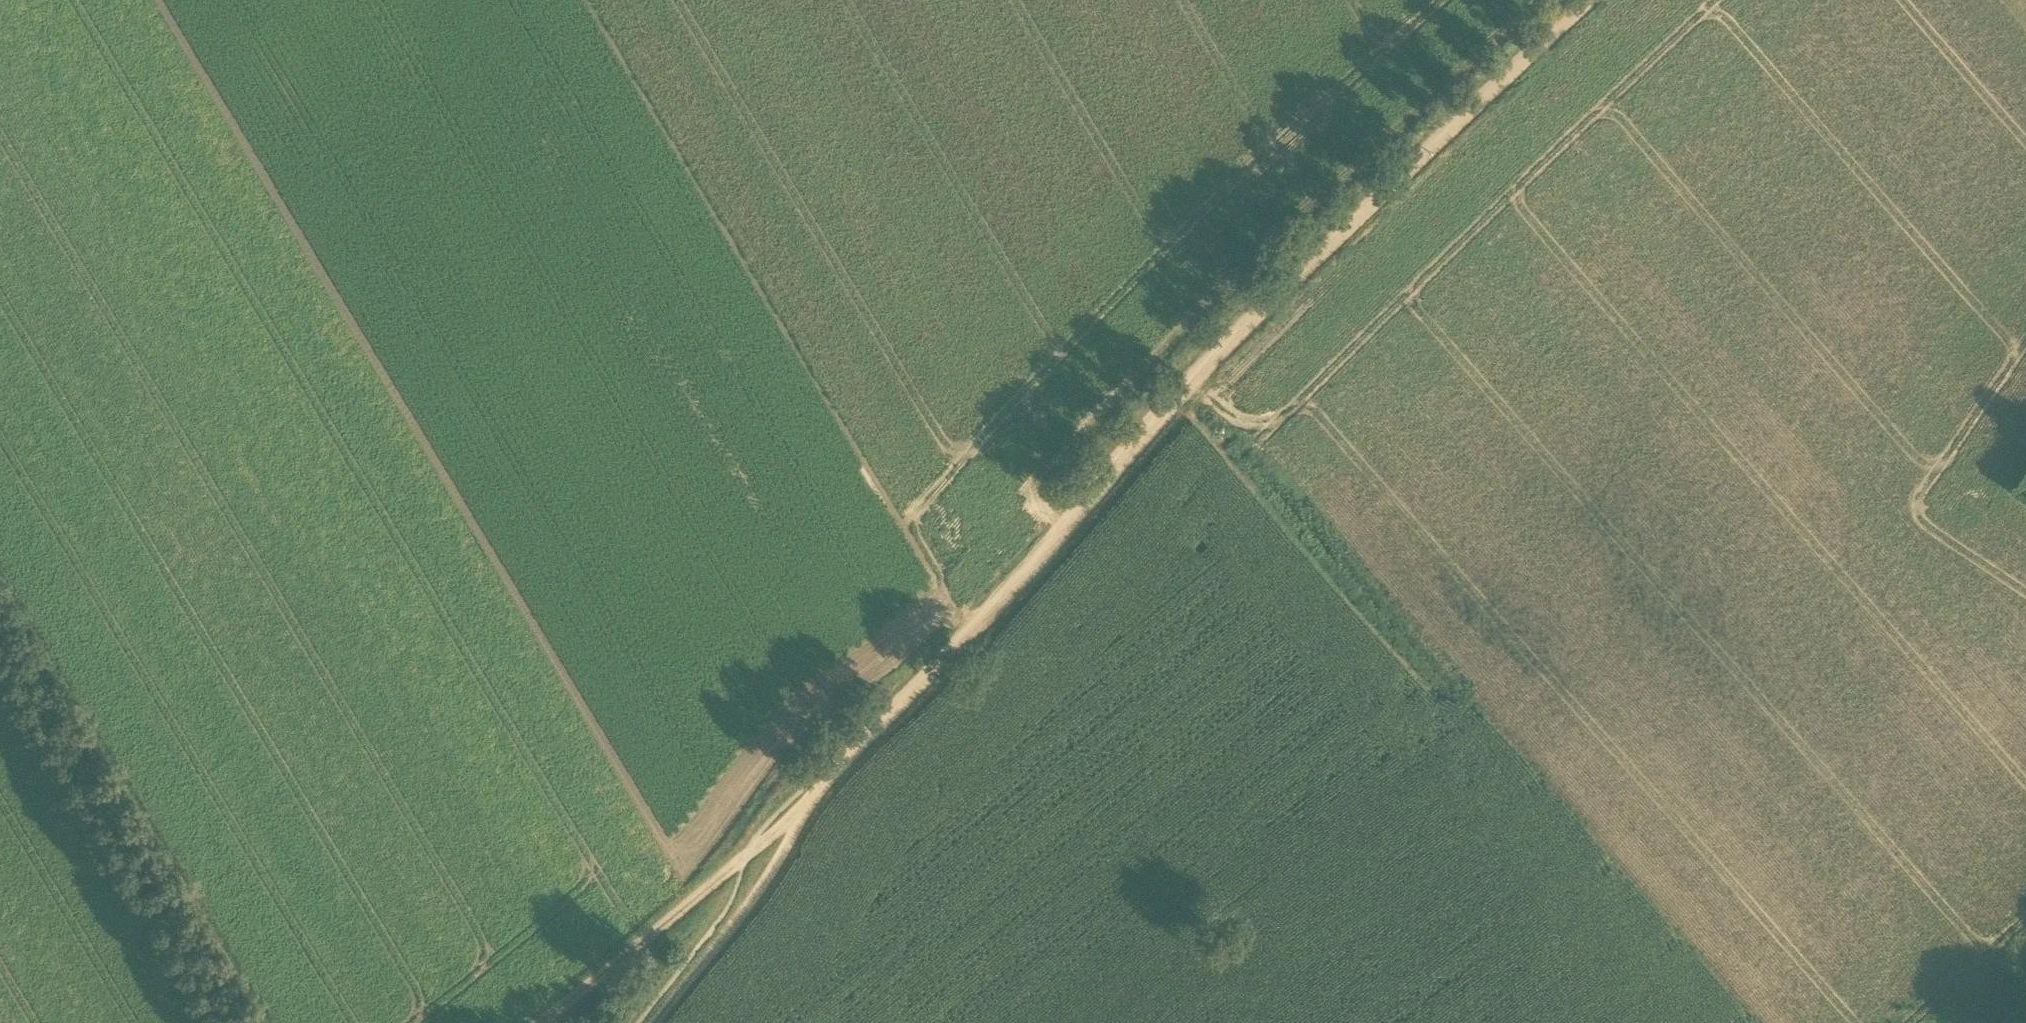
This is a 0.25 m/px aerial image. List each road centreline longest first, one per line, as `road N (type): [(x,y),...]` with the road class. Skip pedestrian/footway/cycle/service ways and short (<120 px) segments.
road 1 (track): [(1596,0),(1187,389),(992,614),(805,804)]
road 2 (track): [(805,804),(757,893),(657,1022)]
road 3 (track): [(542,1022),(747,857)]

